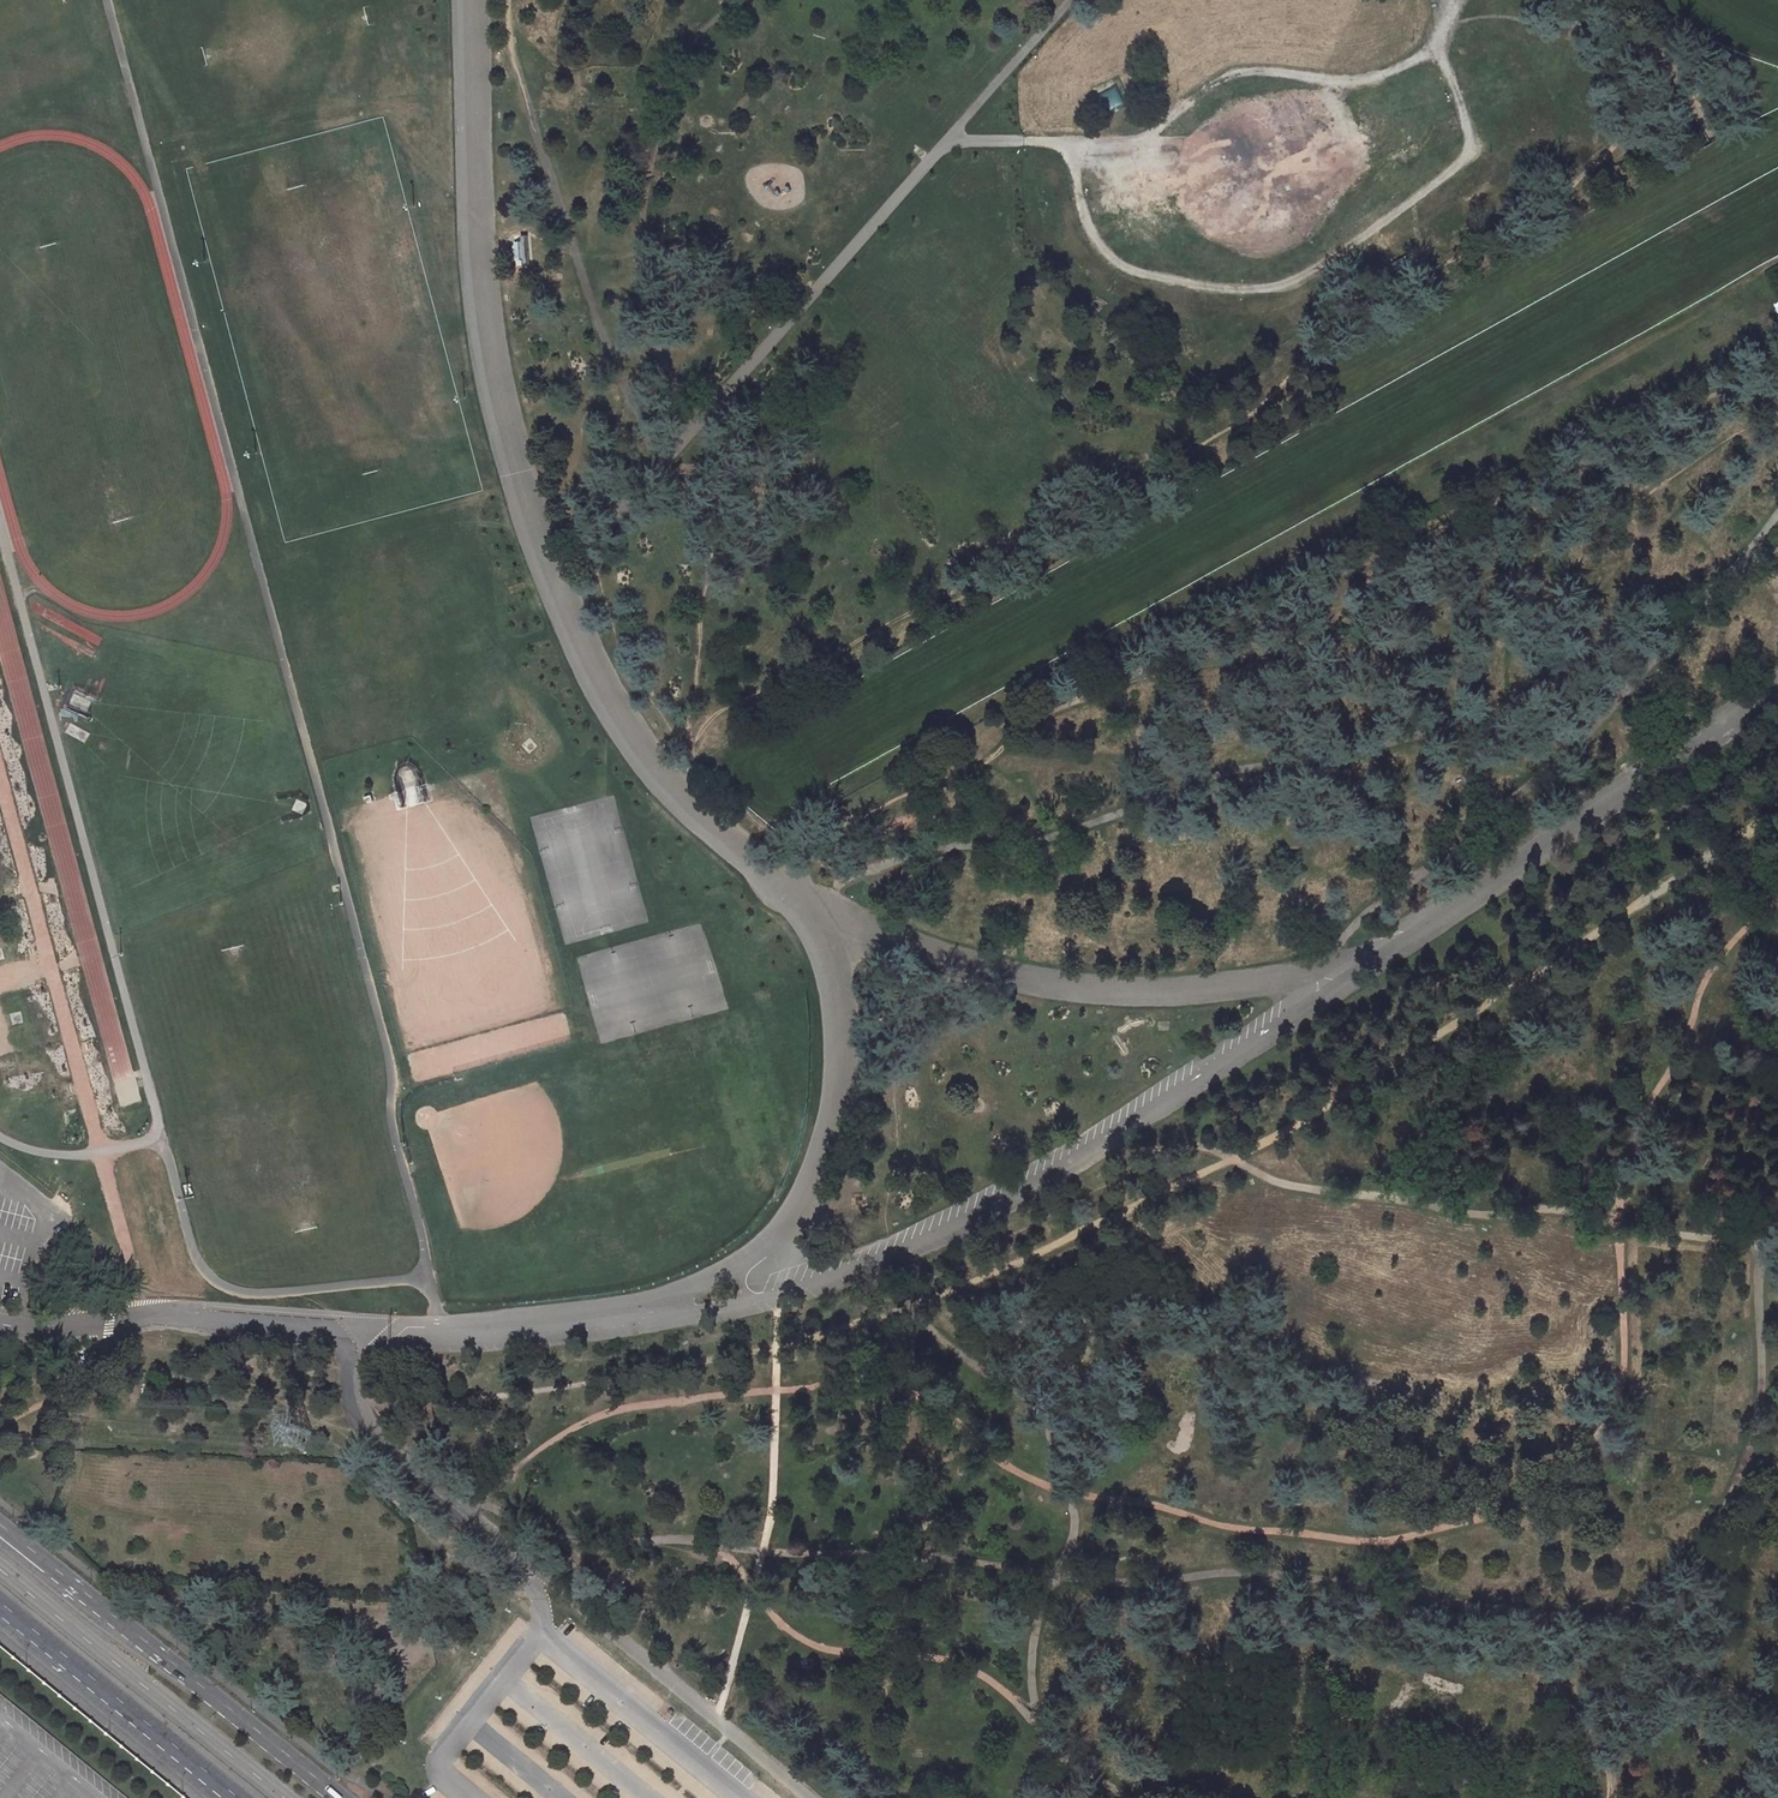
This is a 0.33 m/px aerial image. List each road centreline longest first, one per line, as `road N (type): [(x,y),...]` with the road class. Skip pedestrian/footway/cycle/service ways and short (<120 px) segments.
road 1 (track): [(367,1413),(547,1392),(848,1329),(905,1308),(1232,1159),(1447,1033),(1777,813)]
road 2 (track): [(1461,0),(1440,50),(1472,153),(1299,283),(1212,285),(1149,276),(1117,262),(1093,235),(1067,140),(1020,140)]
road 3 (track): [(1067,140),(1120,142),(1155,133),(1230,75),(1273,69),(1330,82),(1393,71),(1440,50)]
road 4 (primary): [(339,1797),(59,1572)]
road 5 (primary): [(0,1602),(238,1797)]

